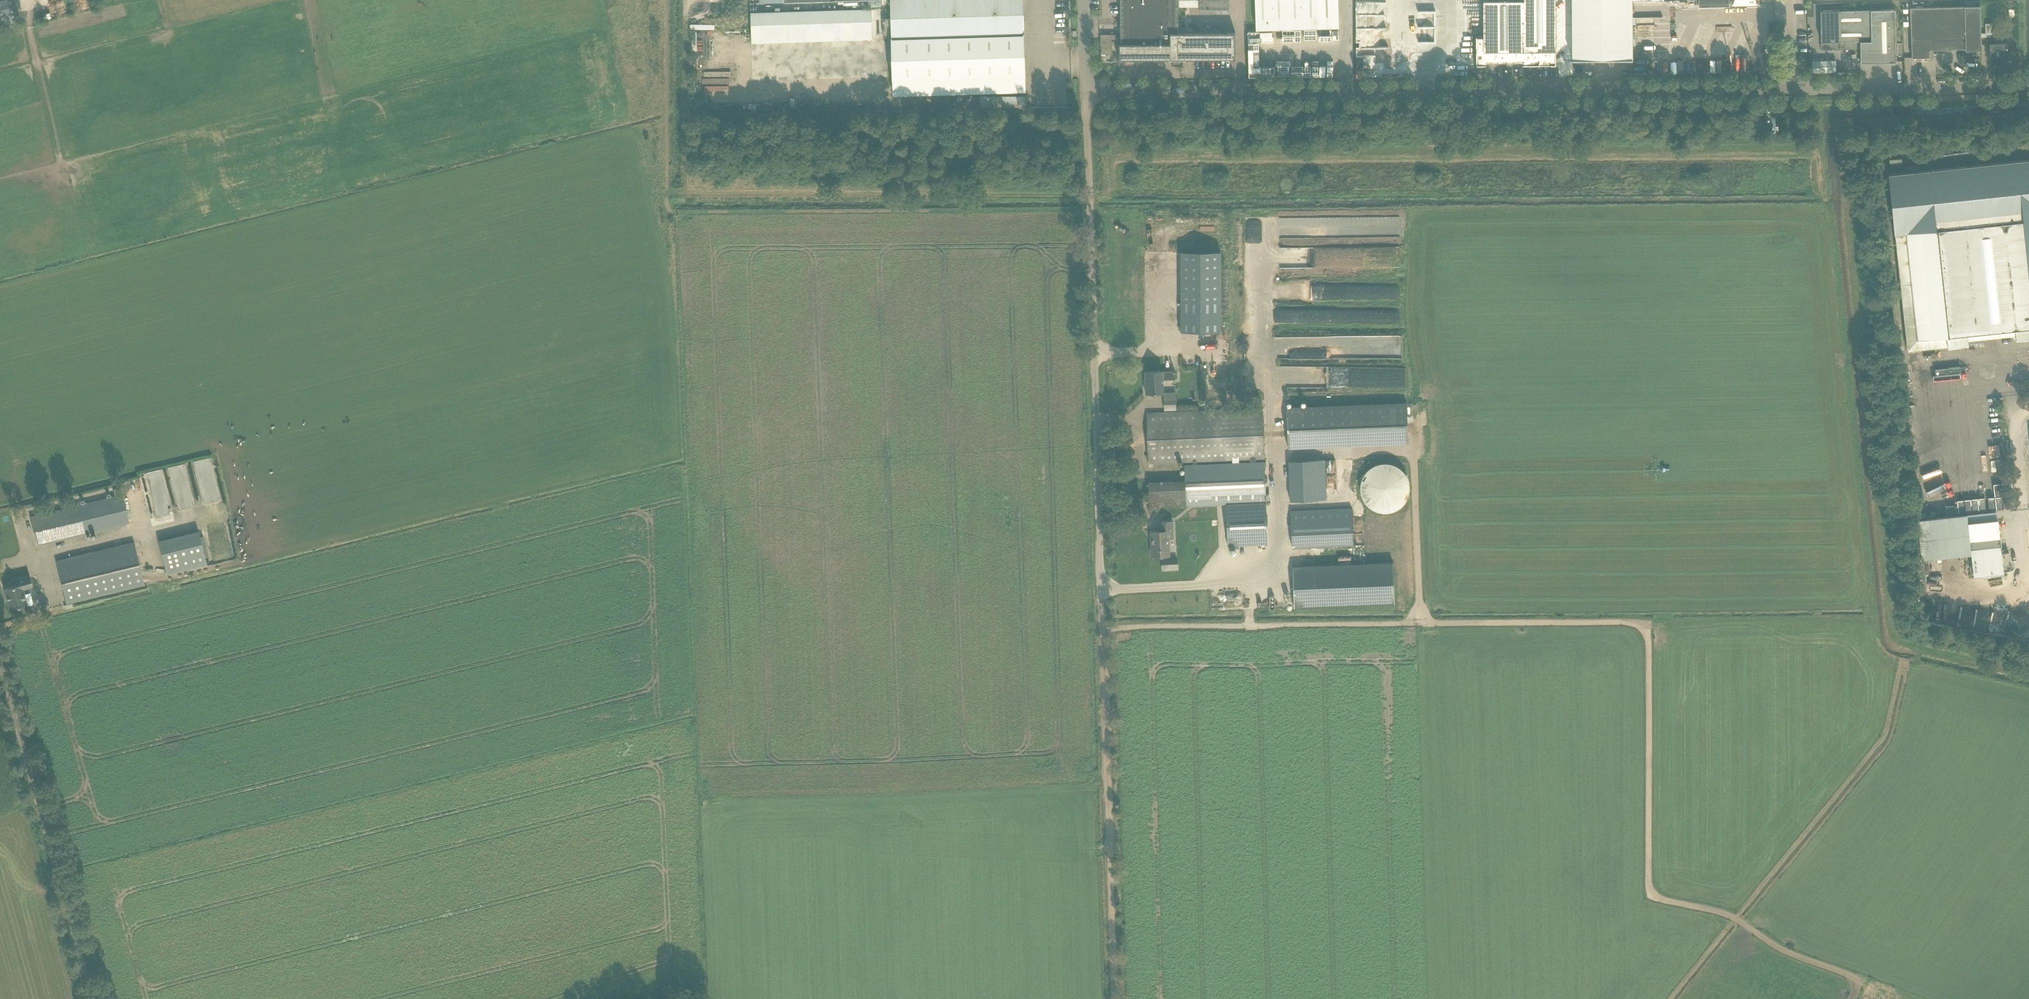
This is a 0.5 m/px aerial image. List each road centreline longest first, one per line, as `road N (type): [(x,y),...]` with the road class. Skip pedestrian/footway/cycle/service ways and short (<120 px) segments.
road 1 (track): [(1114,998),(1102,629),(1420,623),(1643,627),(1652,893),(1731,915),(1774,947),(1844,974),(1857,982),(1848,998)]
road 2 (unclassified): [(1086,91),(1793,87)]
road 3 (unclassified): [(1102,629),(1086,91)]
road 4 (unclassified): [(92,998),(0,660)]
road 5 (unclassified): [(1793,87),(2028,83)]

